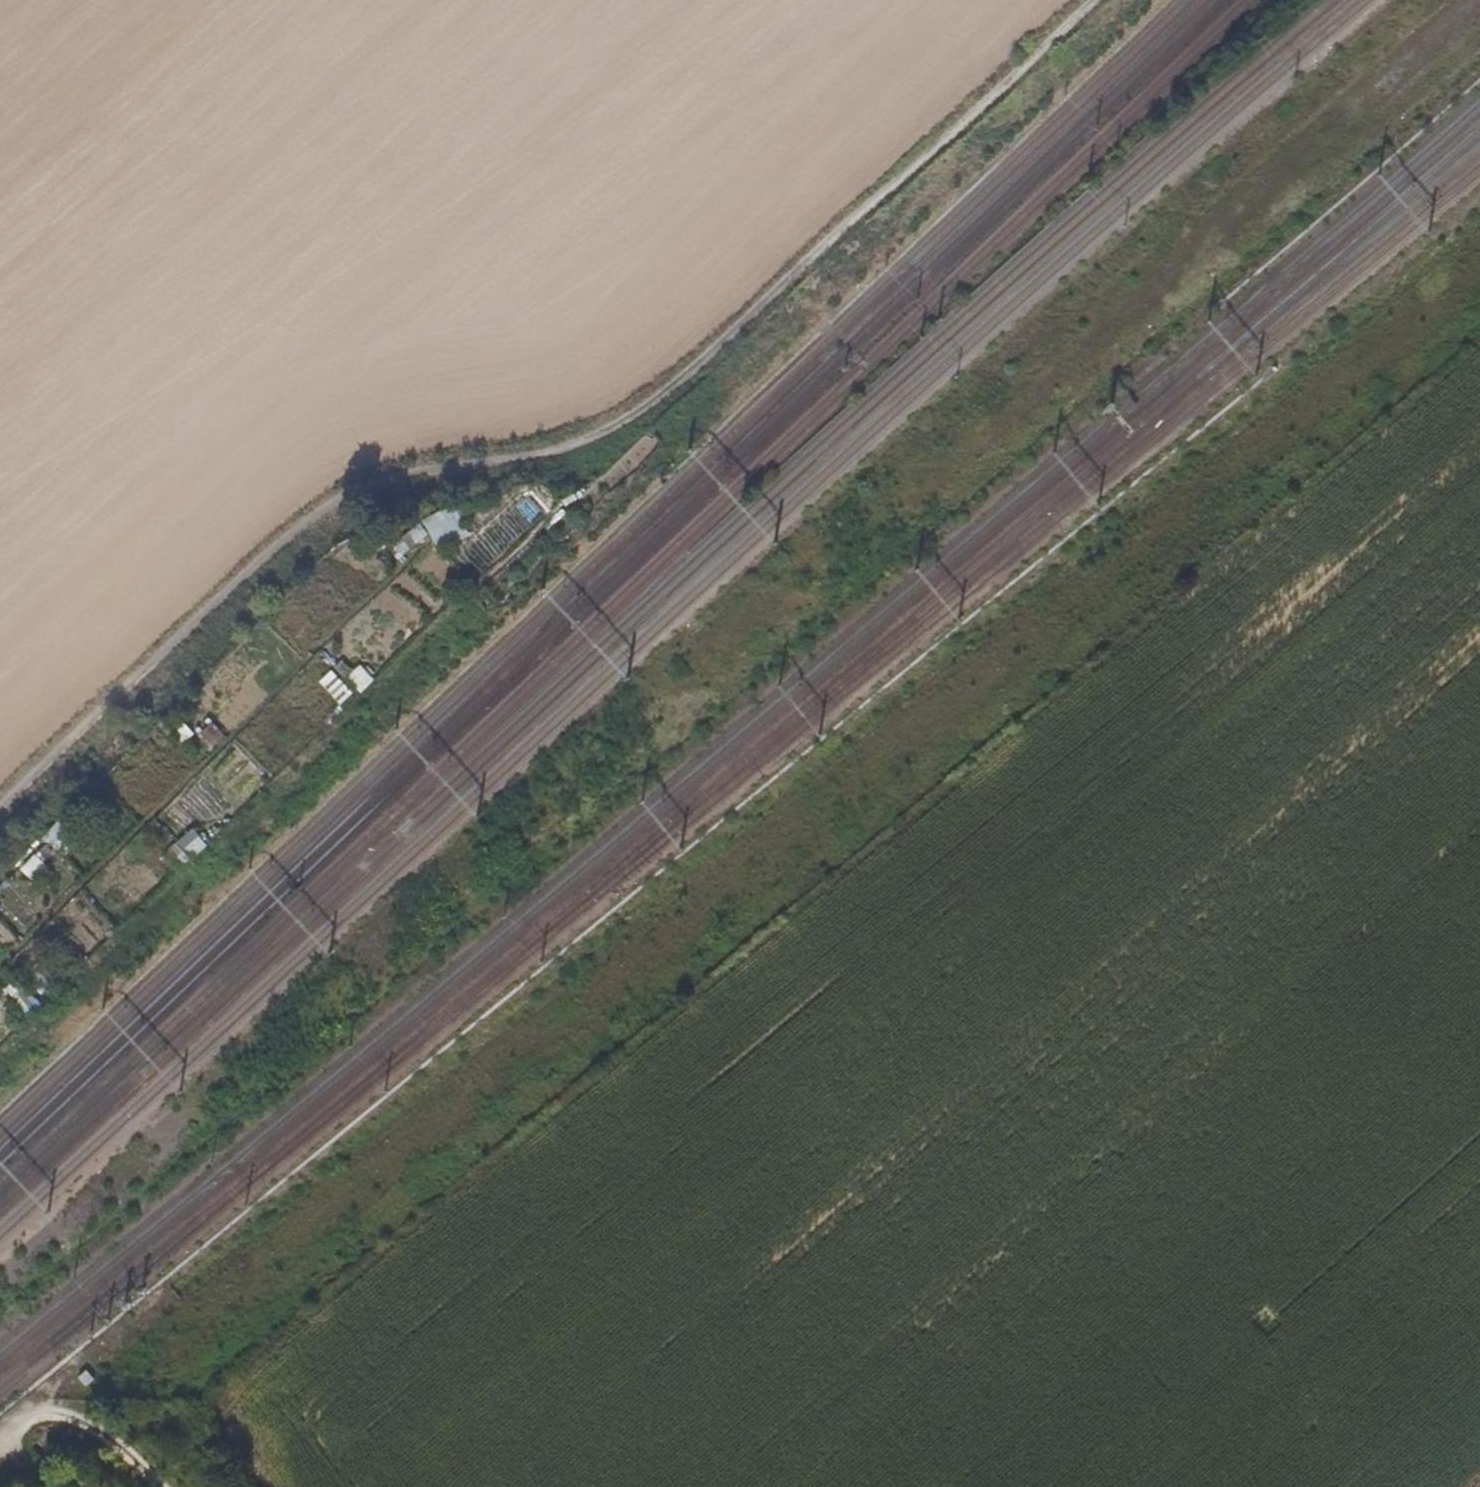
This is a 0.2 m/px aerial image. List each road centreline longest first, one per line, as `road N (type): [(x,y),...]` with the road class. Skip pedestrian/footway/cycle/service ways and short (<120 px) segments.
road 1 (track): [(1094,0),(680,379),(610,430),(358,497),(236,585),(0,821)]
road 2 (track): [(16,1412),(79,1413),(159,1486)]

